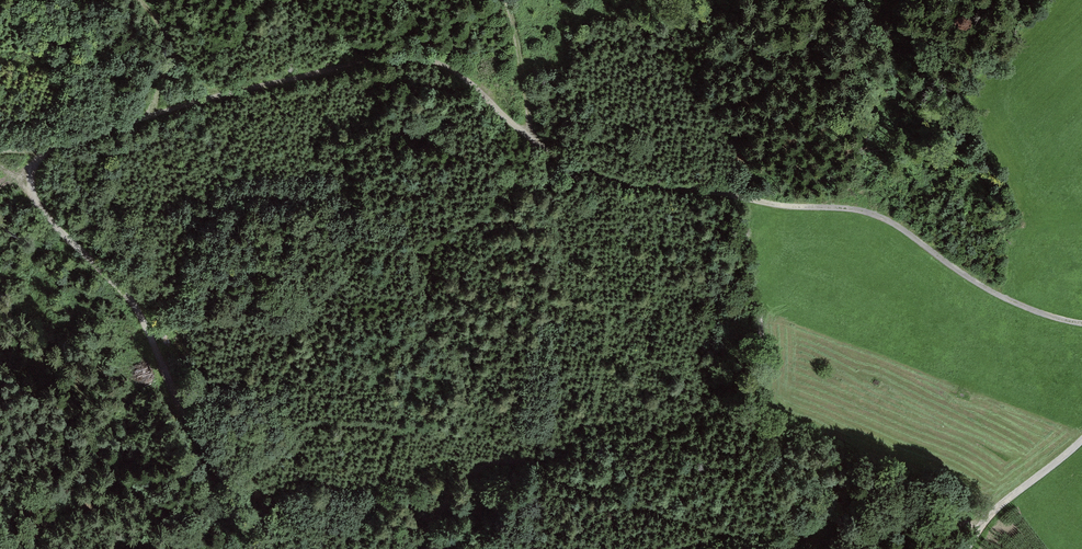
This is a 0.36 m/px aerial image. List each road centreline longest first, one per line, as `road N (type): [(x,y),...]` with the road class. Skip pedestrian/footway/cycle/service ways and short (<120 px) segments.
road 1 (track): [(1081,324),(993,297),(884,213),(651,185),(573,164),(436,61),(388,58),(221,93),(57,146),(32,166),(32,188),(58,229),(134,311),(251,548)]
road 2 (track): [(1081,441),(998,505),(967,548)]
road 3 (track): [(136,0),(186,67),(221,93)]

